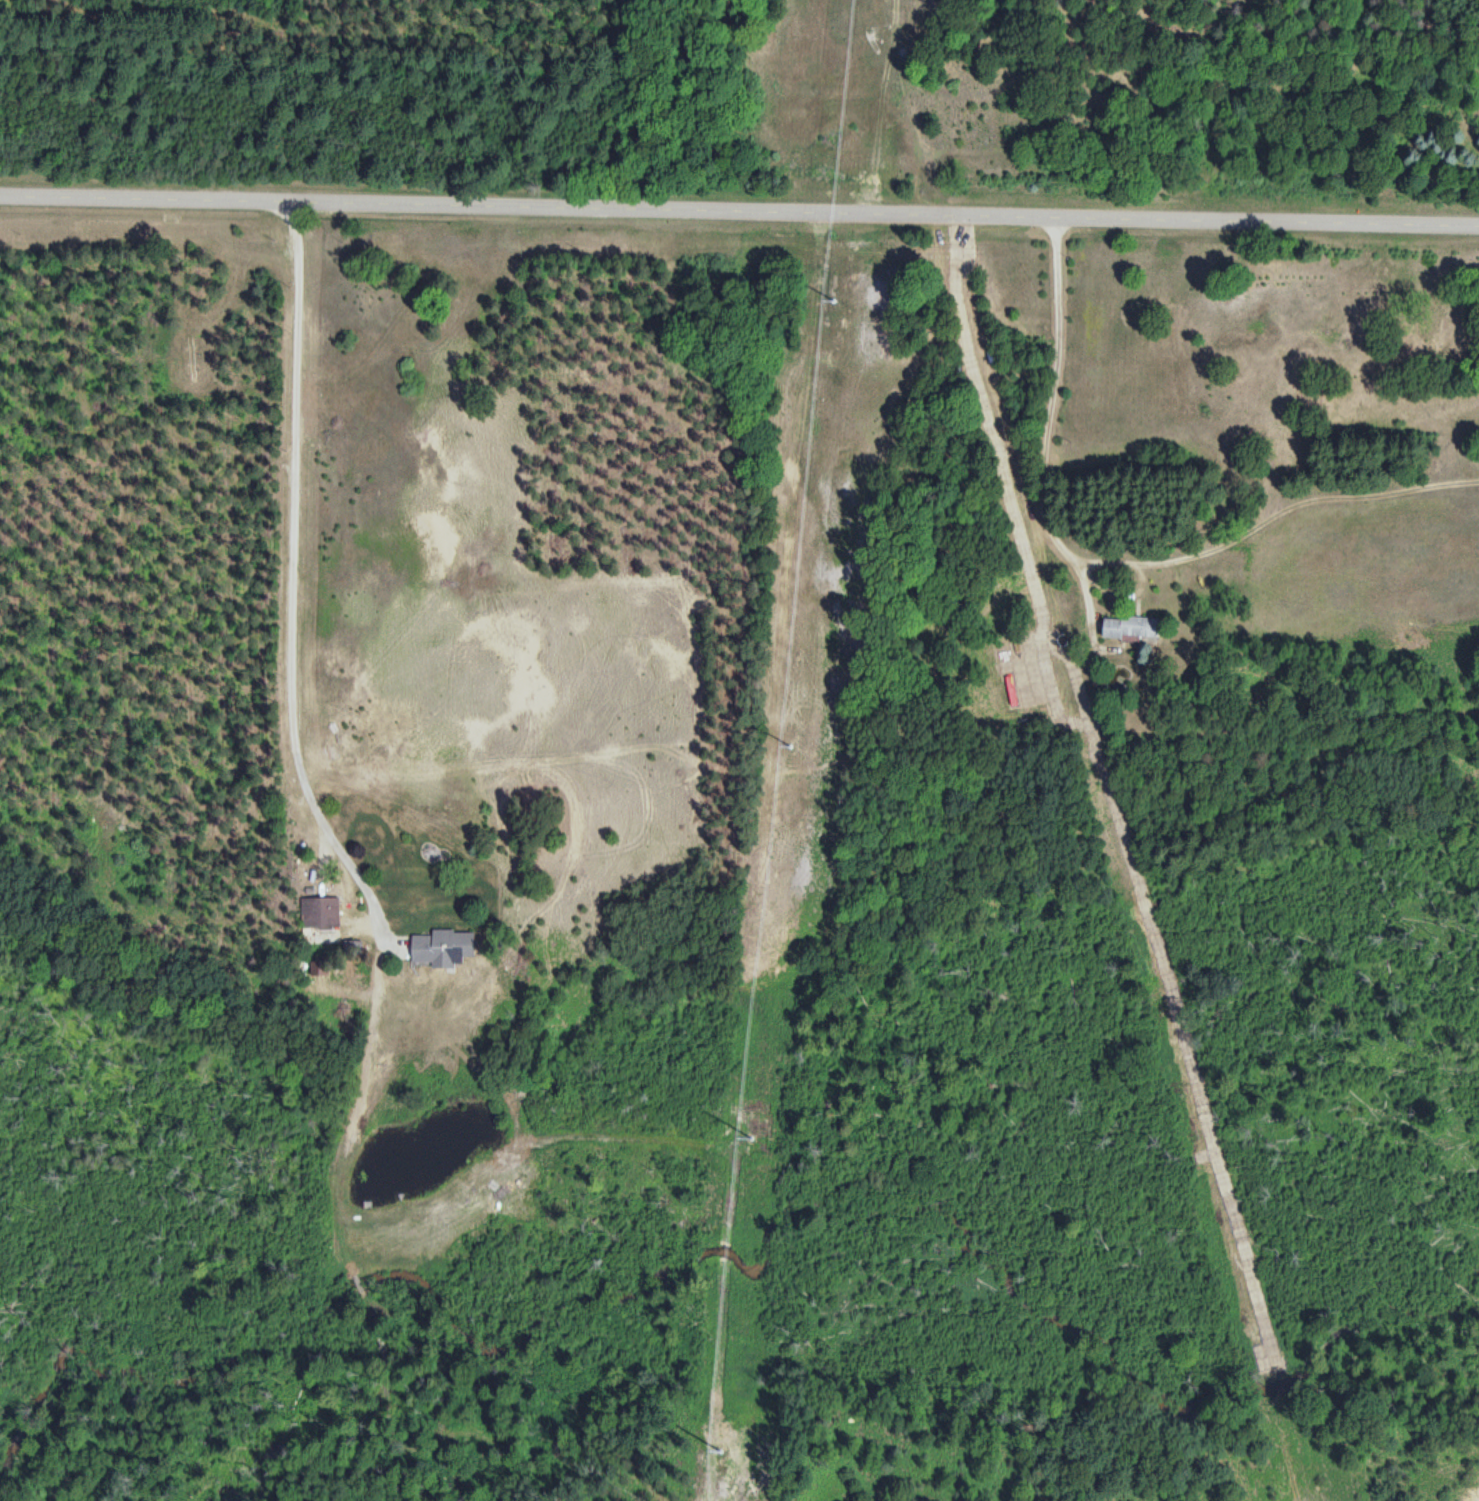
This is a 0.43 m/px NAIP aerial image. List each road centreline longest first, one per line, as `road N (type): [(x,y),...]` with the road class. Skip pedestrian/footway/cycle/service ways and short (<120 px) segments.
road 1 (residential): [(1478,213),(0,186)]

